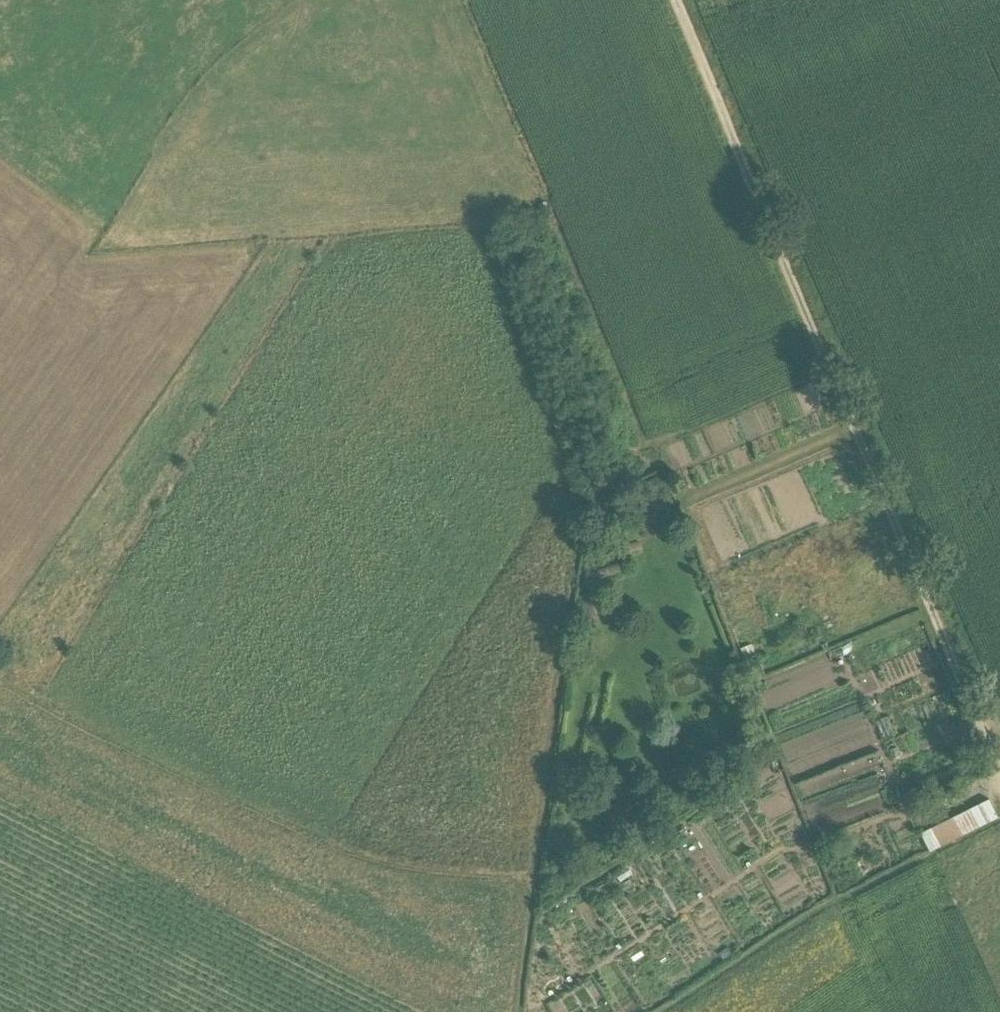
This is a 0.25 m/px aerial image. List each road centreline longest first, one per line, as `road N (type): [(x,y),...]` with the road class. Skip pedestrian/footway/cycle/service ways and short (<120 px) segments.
road 1 (track): [(675,0),(999,764)]

